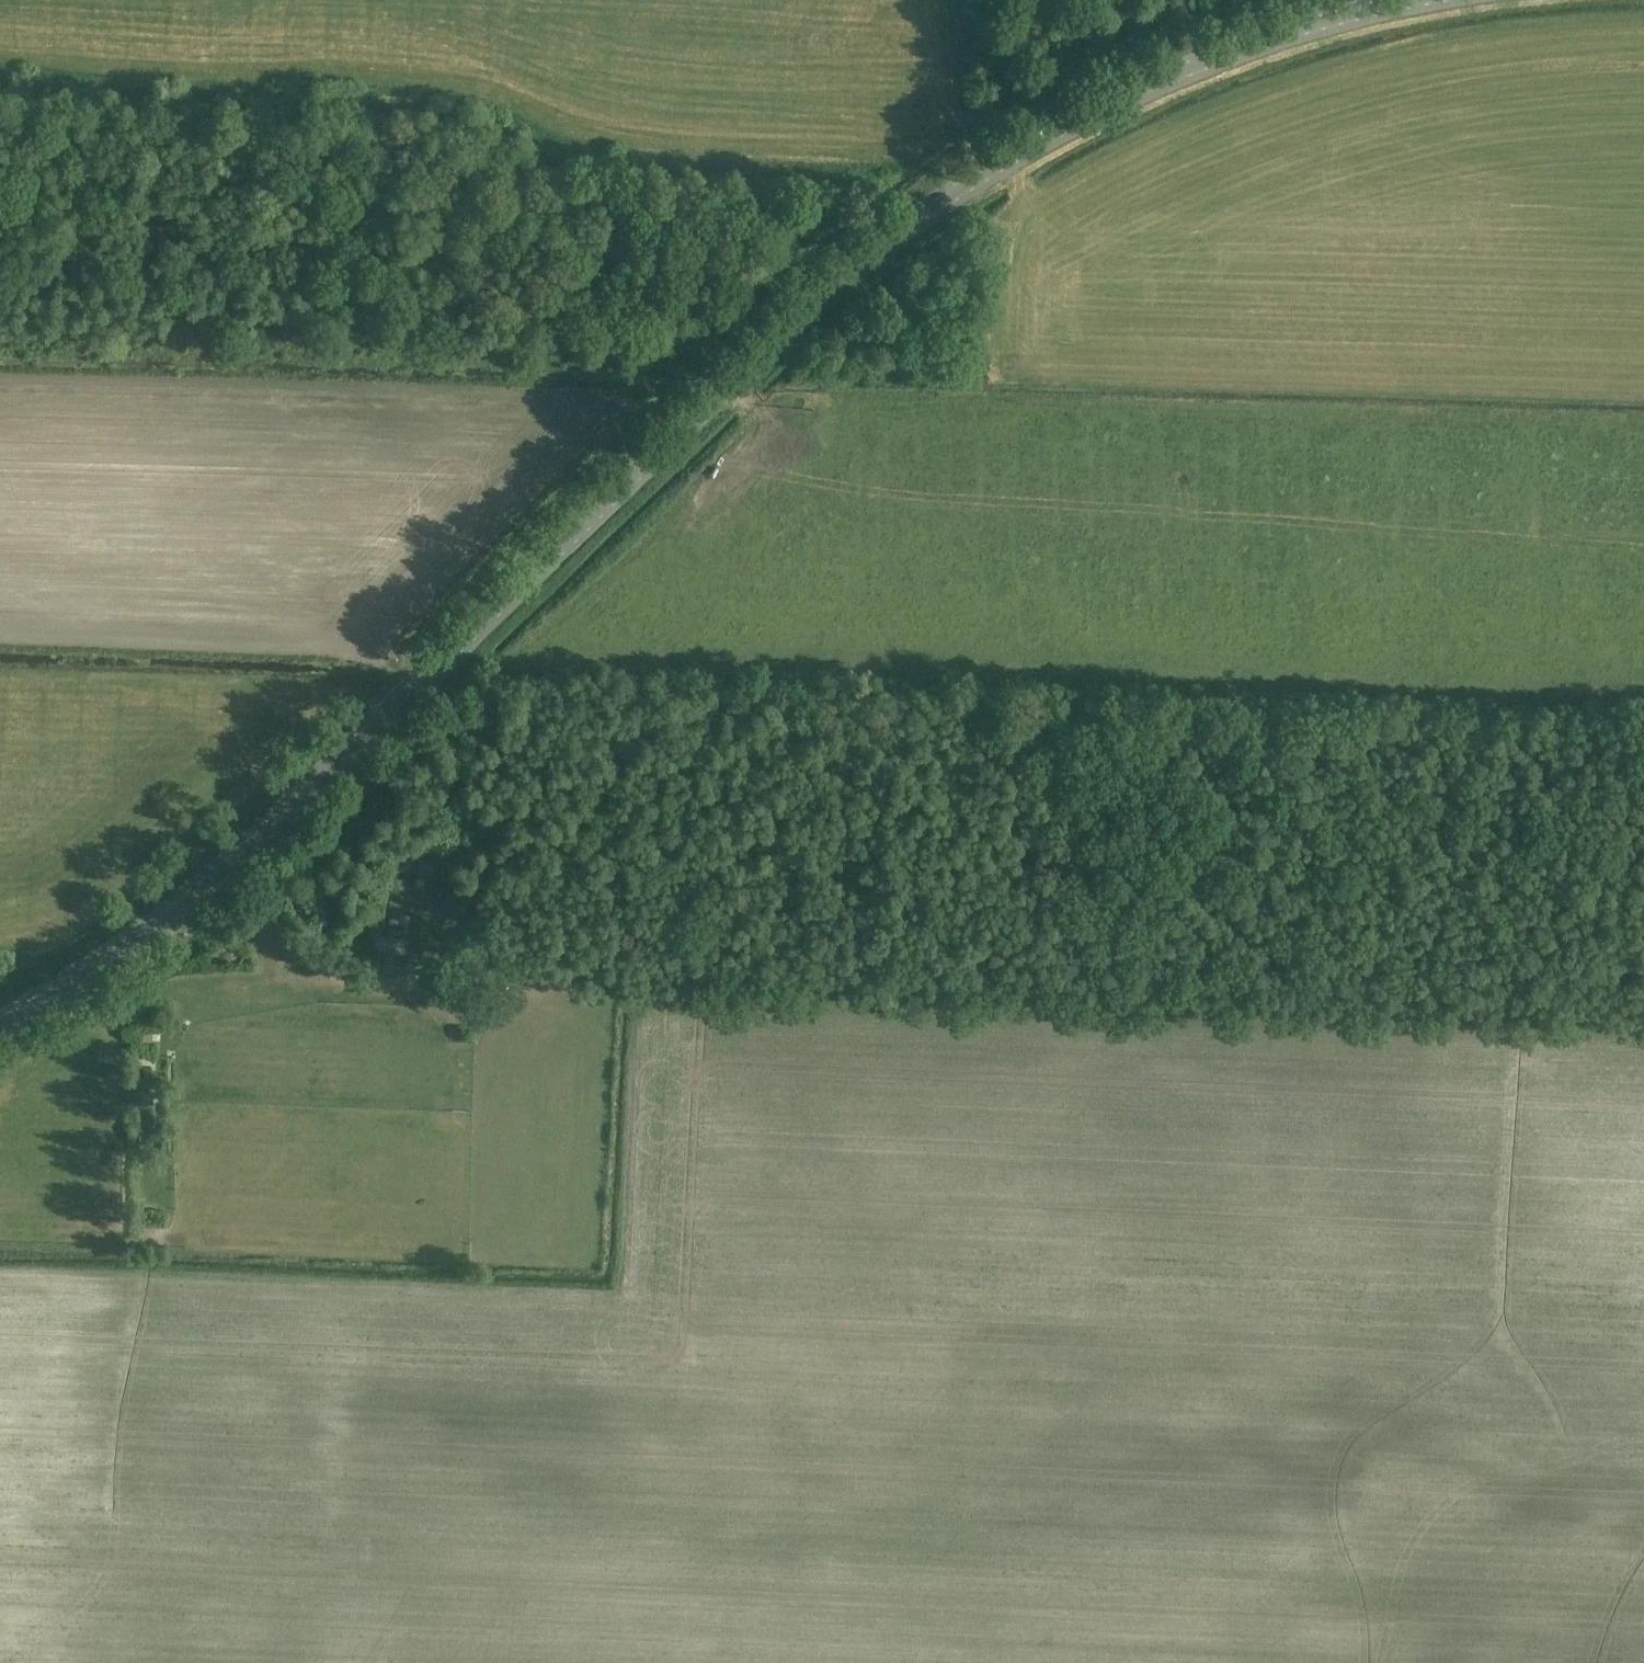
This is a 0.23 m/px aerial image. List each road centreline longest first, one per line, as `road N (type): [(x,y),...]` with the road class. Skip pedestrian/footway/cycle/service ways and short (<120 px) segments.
road 1 (tertiary): [(0,1025),(152,935),(278,826),(836,295),(1006,162),(1119,98),(1238,49),(1406,0)]

